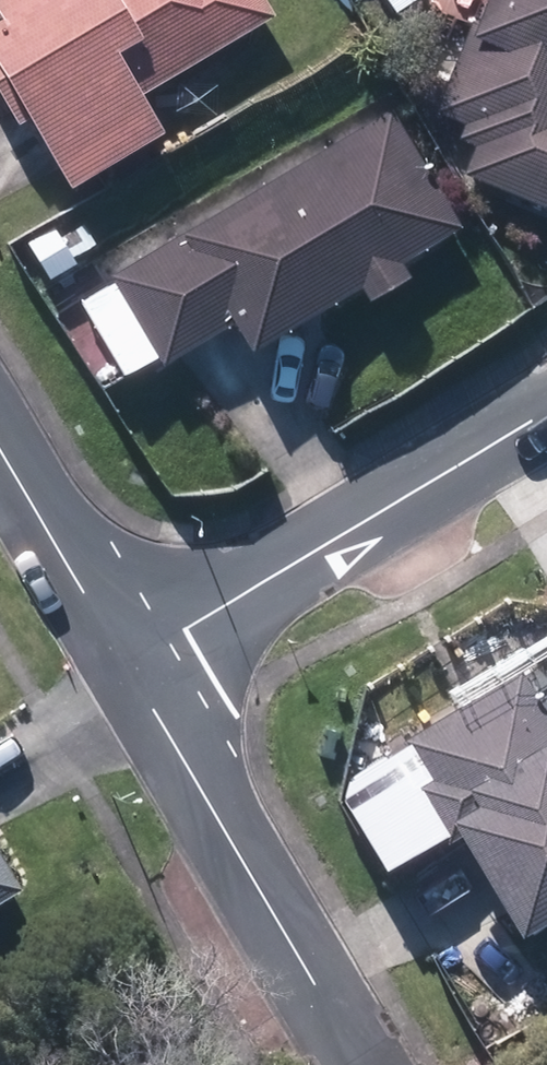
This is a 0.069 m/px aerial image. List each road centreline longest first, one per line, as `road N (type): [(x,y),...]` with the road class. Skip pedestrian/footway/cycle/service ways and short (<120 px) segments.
road 1 (residential): [(147,669),(546,394)]
road 2 (residential): [(147,669),(352,1058)]
road 3 (residential): [(0,452),(147,669)]

